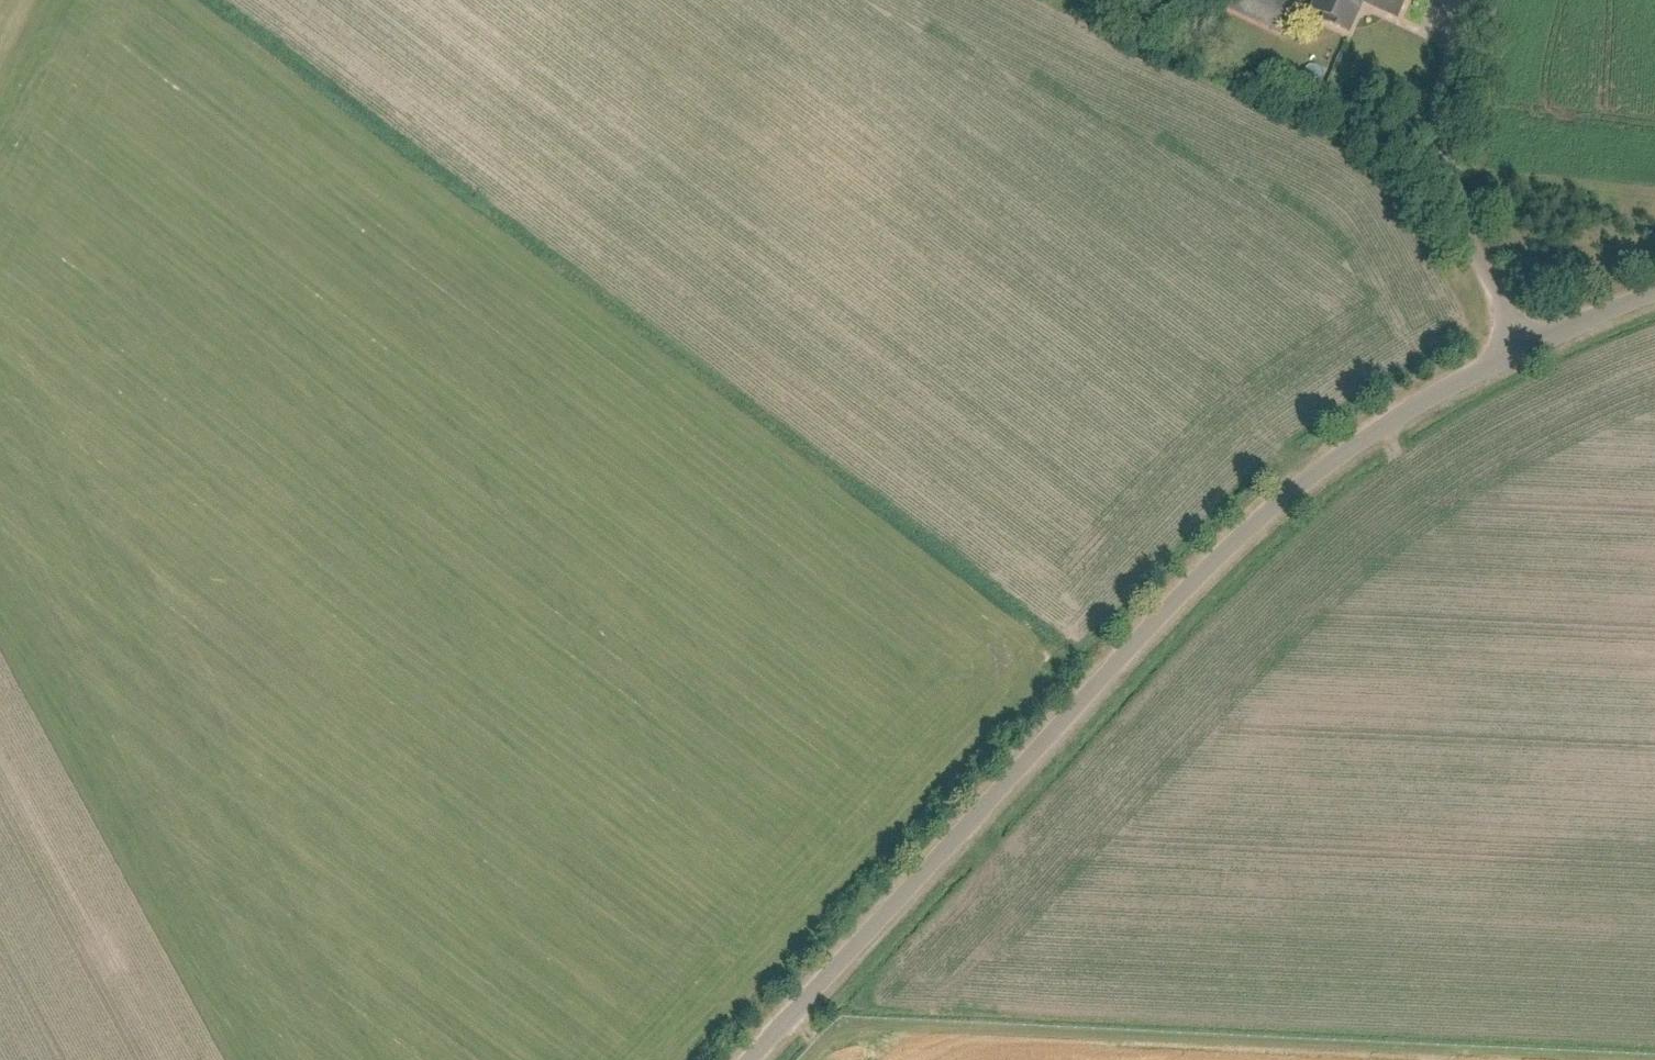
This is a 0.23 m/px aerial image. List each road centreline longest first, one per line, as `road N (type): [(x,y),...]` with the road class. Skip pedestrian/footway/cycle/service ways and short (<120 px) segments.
road 1 (unclassified): [(1519,344),(1364,437),(1286,496),(1169,608),(752,1059)]
road 2 (unclassified): [(1519,344),(1456,221),(1435,155),(1465,0)]
road 3 (unclassified): [(1654,291),(1519,344)]

